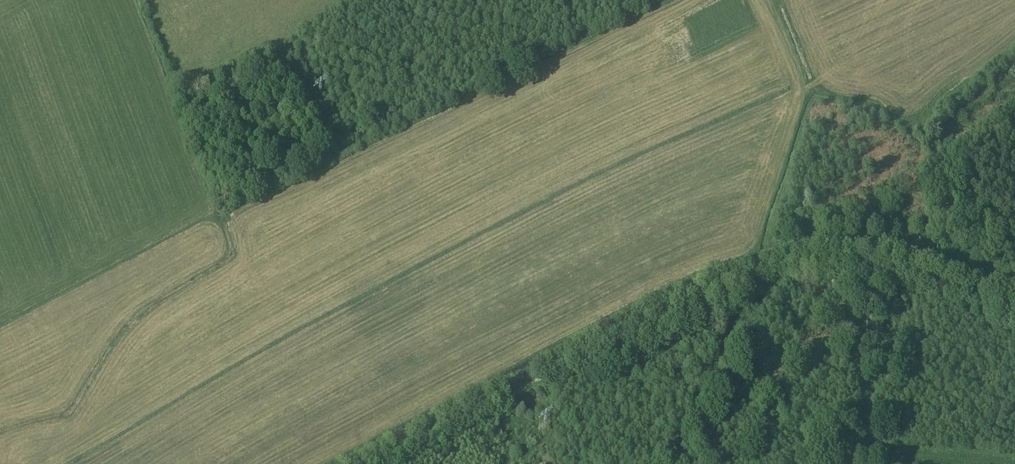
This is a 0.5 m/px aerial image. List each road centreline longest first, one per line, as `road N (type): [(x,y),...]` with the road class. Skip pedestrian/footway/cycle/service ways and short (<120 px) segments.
road 1 (track): [(1014,309),(867,258),(783,260),(634,324),(373,463)]

